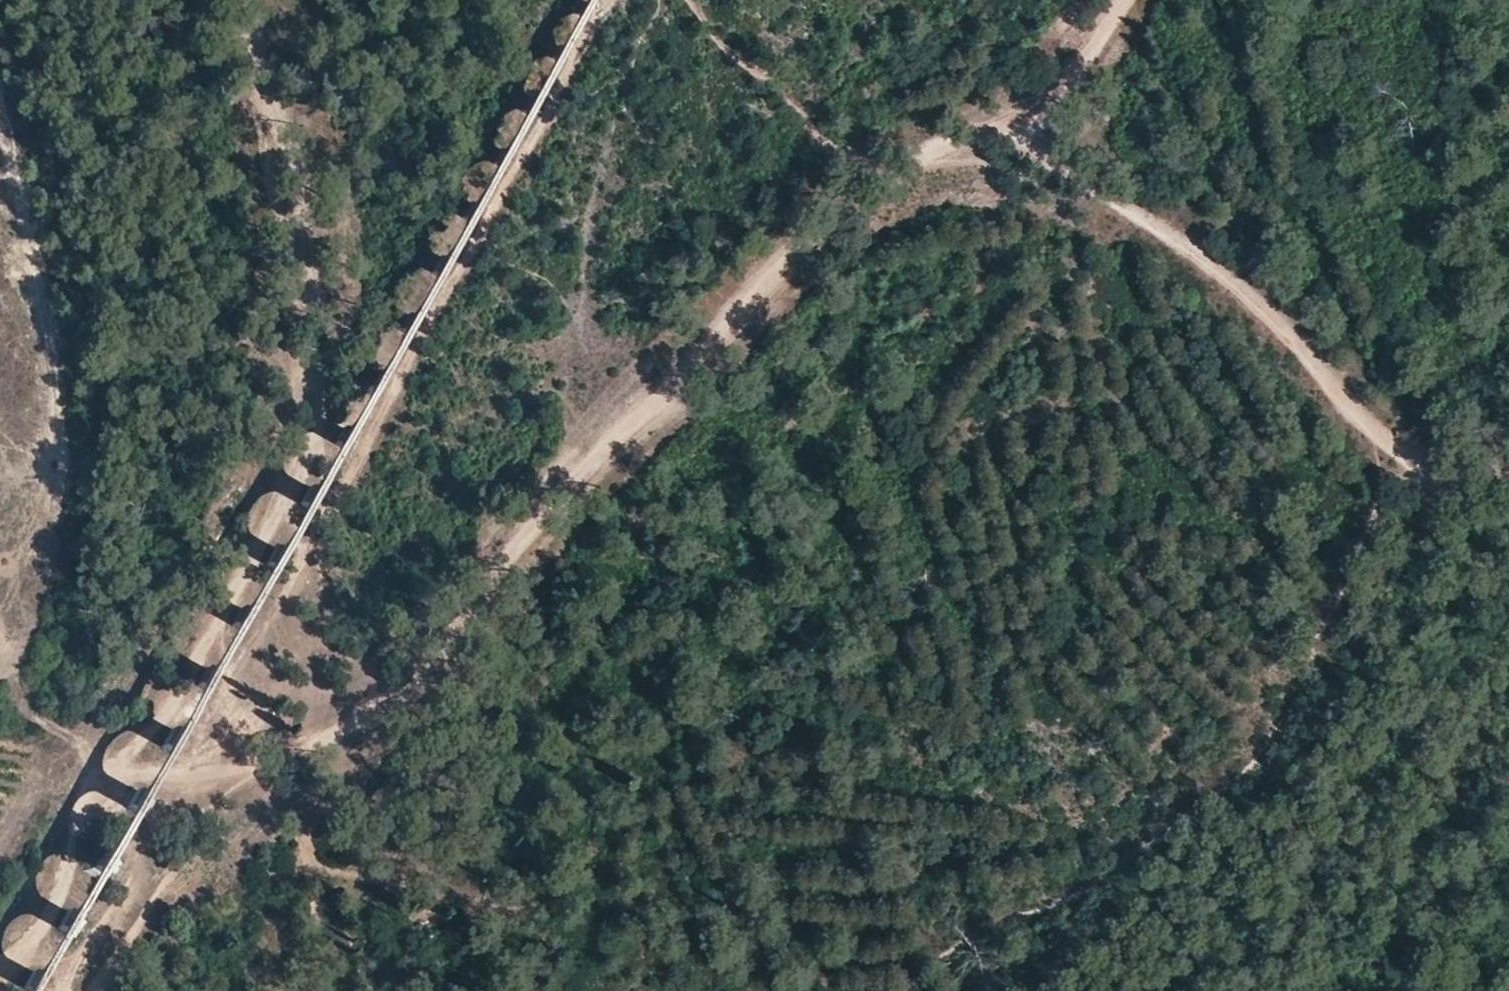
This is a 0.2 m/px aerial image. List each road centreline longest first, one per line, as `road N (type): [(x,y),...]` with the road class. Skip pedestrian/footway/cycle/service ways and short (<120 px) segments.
road 1 (track): [(102,770),(186,776),(311,749),(410,680),(536,528),(767,282),(891,183),(1002,136)]
road 2 (track): [(102,770),(170,714),(318,423),(300,269),(277,210),(244,0)]
road 3 (track): [(1508,467),(1437,470),(1386,445),(1249,297),(1167,237),(1002,136)]
road 4 (track): [(63,990),(128,889),(151,820),(231,770)]
road 5 (track): [(0,963),(34,938),(67,886),(76,825),(102,770)]
road 6 (track): [(1002,136),(1041,118),(1122,0)]

